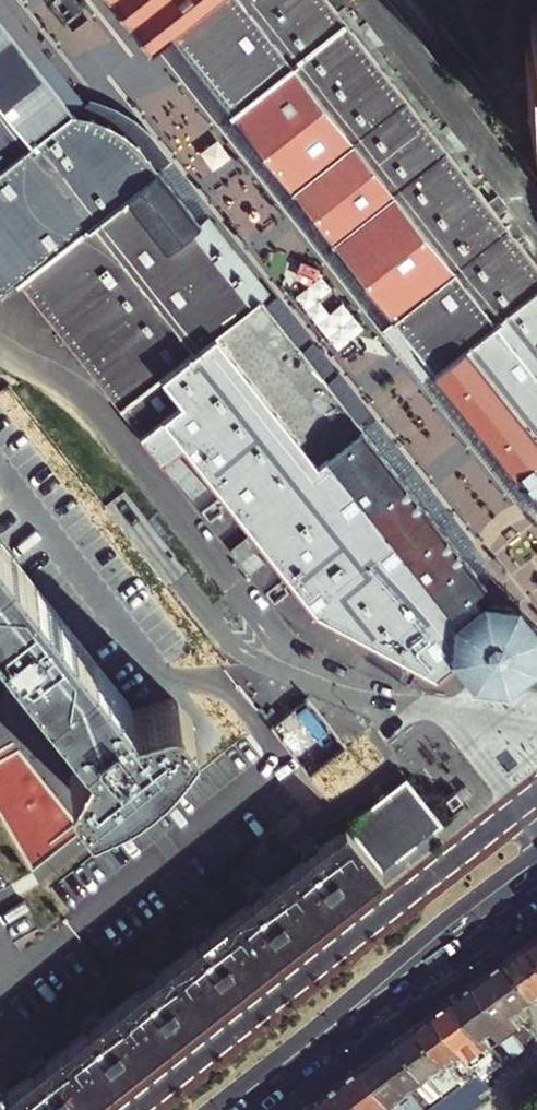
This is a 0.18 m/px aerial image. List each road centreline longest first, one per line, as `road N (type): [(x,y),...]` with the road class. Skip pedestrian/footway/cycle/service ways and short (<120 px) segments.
road 1 (residential): [(446,714),(386,700),(288,649),(97,411),(63,383),(0,352)]
road 2 (residential): [(270,775),(0,987)]
road 3 (secondary): [(536,852),(413,949),(301,1053)]
road 4 (secondary): [(301,1053),(536,890)]
road 5 (residential): [(536,211),(370,0)]
road 6 (residential): [(536,831),(446,714)]

